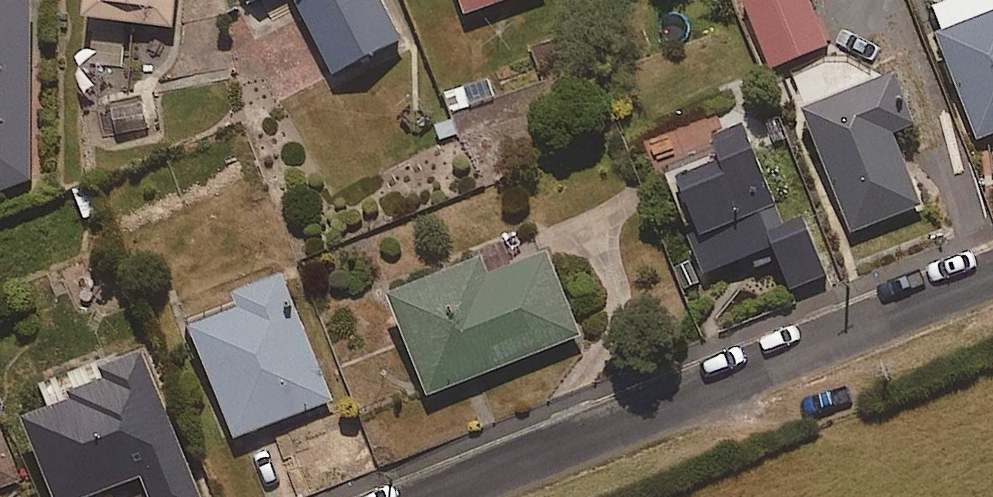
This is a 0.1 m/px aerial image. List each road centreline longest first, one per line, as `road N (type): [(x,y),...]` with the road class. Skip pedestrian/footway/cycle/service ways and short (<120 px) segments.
road 1 (residential): [(992,282),(432,496)]

